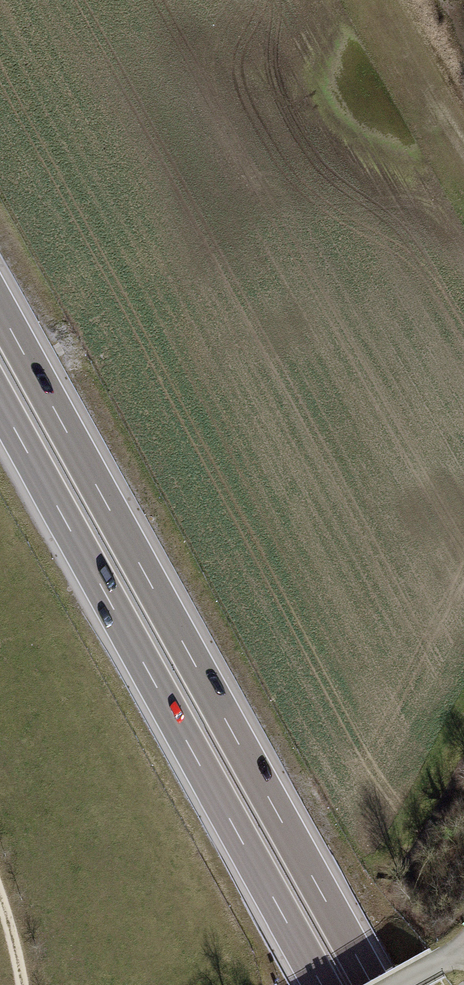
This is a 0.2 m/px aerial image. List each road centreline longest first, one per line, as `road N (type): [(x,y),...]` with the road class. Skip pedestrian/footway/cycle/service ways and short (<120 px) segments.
road 1 (motorway): [(375,984),(0,303)]
road 2 (motorway): [(0,403),(320,984)]

